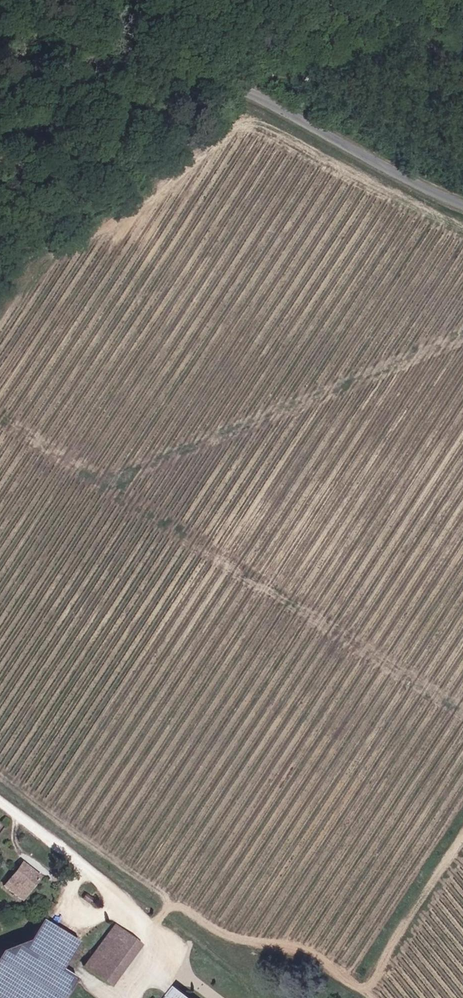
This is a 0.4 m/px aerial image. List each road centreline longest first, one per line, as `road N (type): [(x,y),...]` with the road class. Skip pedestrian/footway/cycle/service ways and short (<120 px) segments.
road 1 (unclassified): [(0,215),(118,117),(175,91),(223,88),(258,97),(462,207)]
road 2 (track): [(392,0),(403,31),(235,91)]

